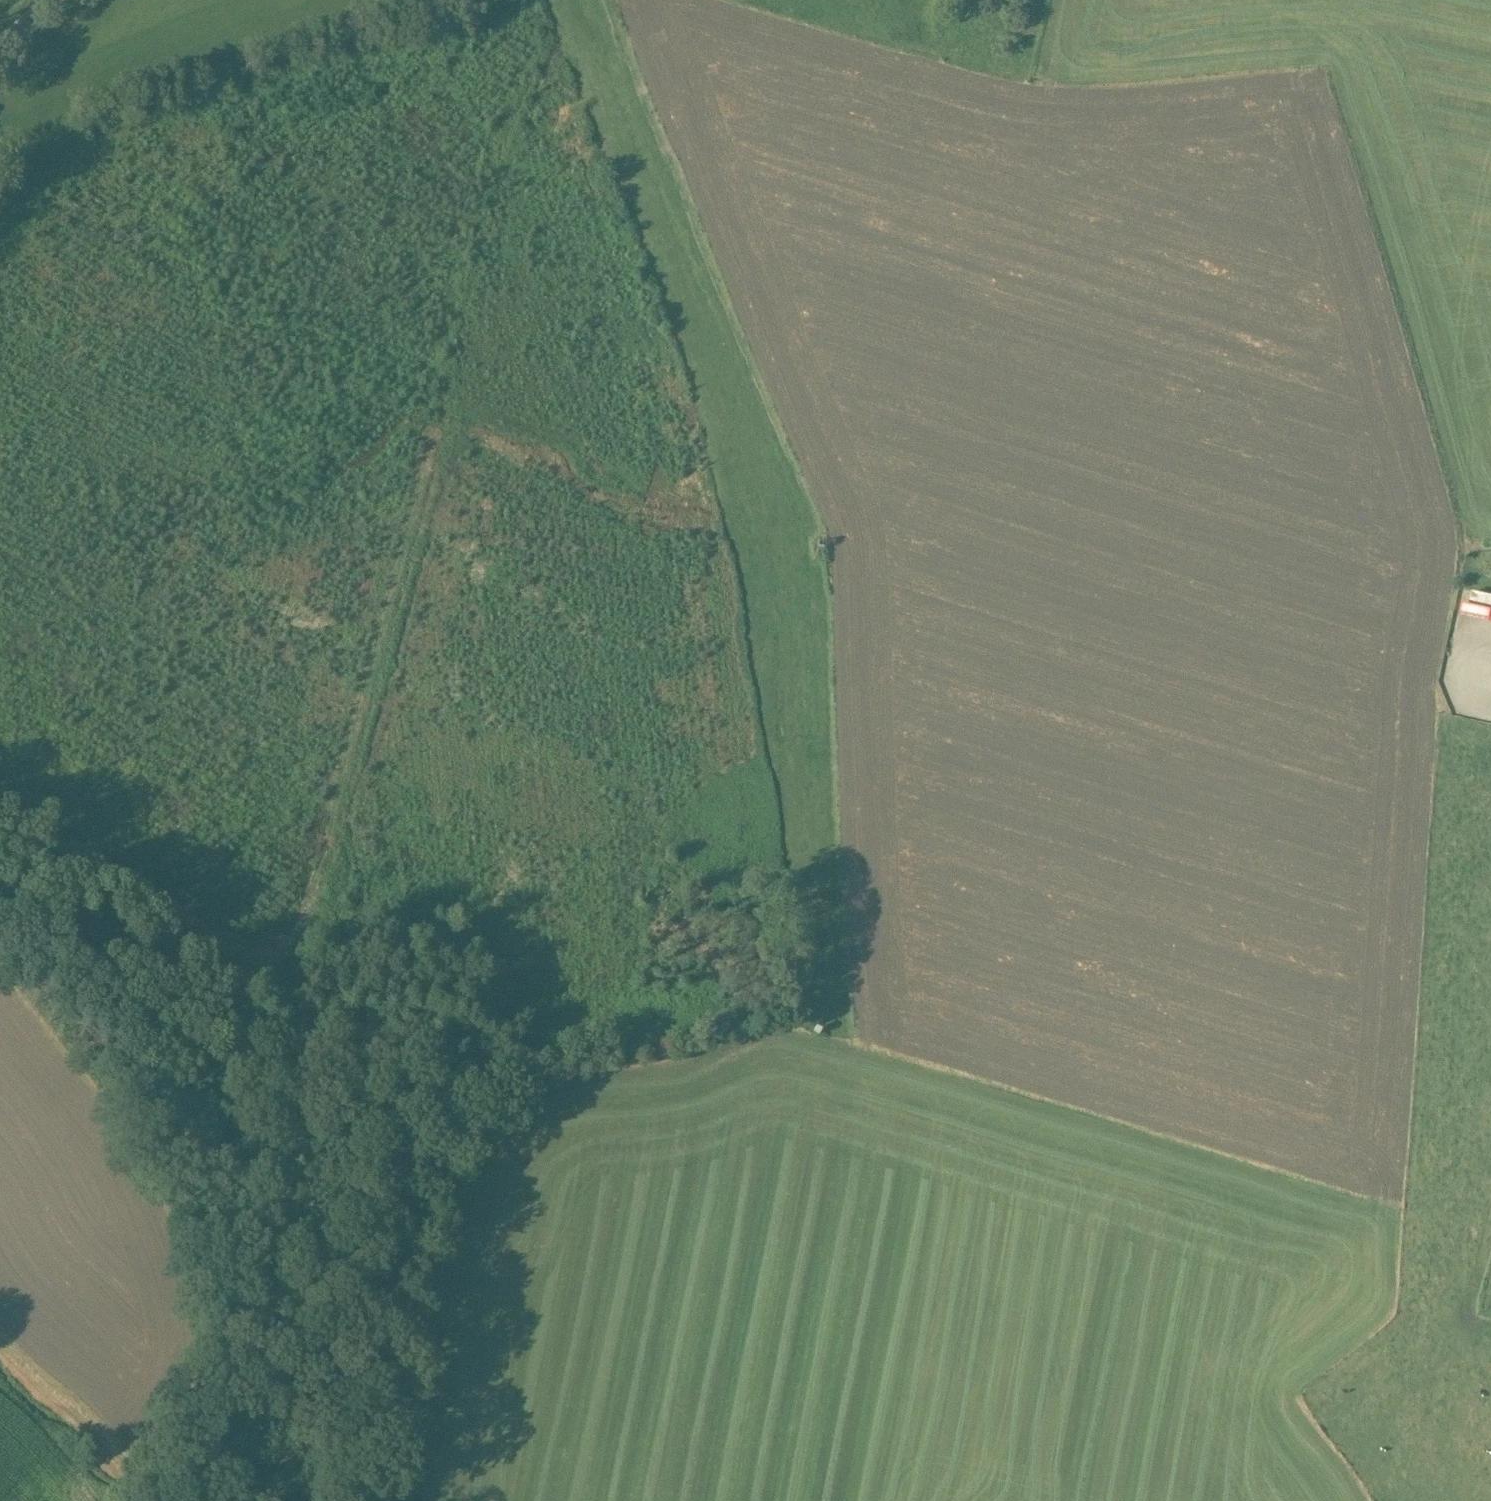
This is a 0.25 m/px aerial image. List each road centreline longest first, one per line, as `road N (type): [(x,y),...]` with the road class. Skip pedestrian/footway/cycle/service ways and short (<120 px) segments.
road 1 (track): [(0,827),(281,1006)]

